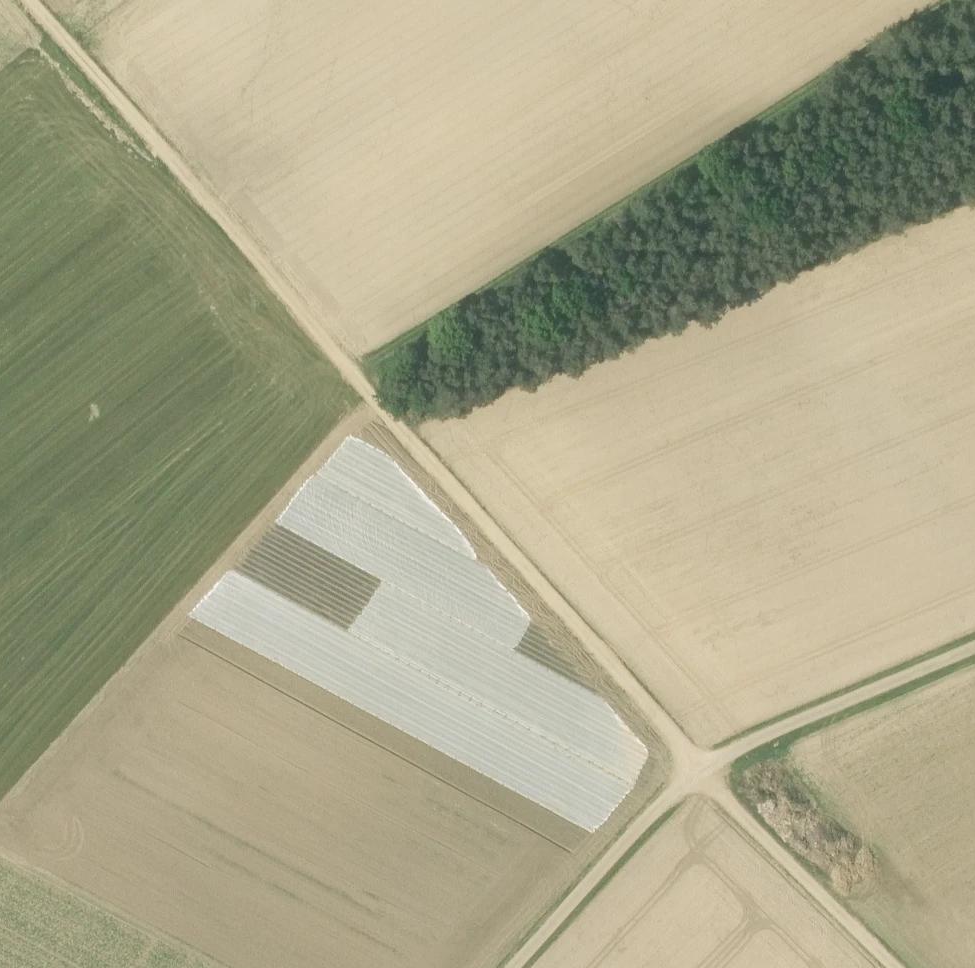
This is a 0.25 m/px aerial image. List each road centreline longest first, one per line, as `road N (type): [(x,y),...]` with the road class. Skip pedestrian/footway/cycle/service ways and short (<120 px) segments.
road 1 (track): [(893,967),(689,769),(35,0)]
road 2 (unclassified): [(516,967),(689,769),(974,652)]

